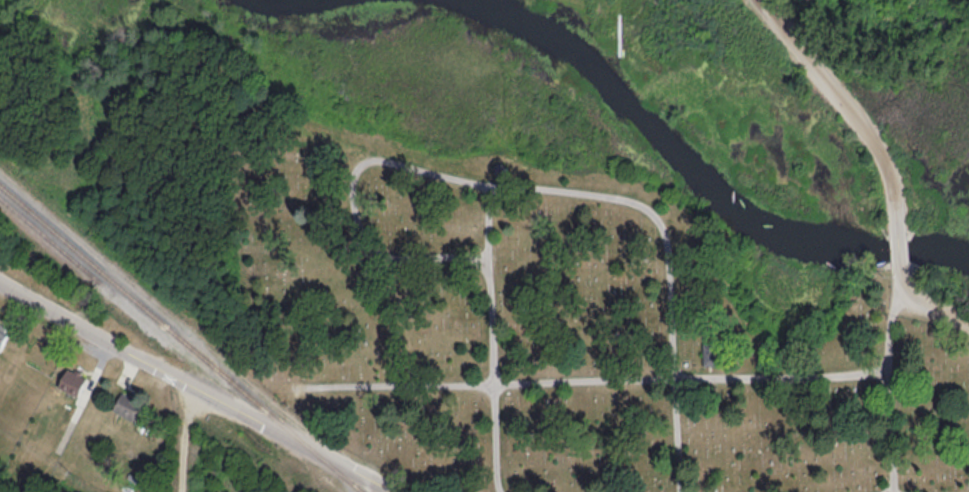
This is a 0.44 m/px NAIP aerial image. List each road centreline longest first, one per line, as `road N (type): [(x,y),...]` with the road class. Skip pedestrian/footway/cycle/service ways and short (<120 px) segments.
road 1 (residential): [(0,282),(305,449)]
road 2 (residential): [(781,28),(883,161),(897,230)]

